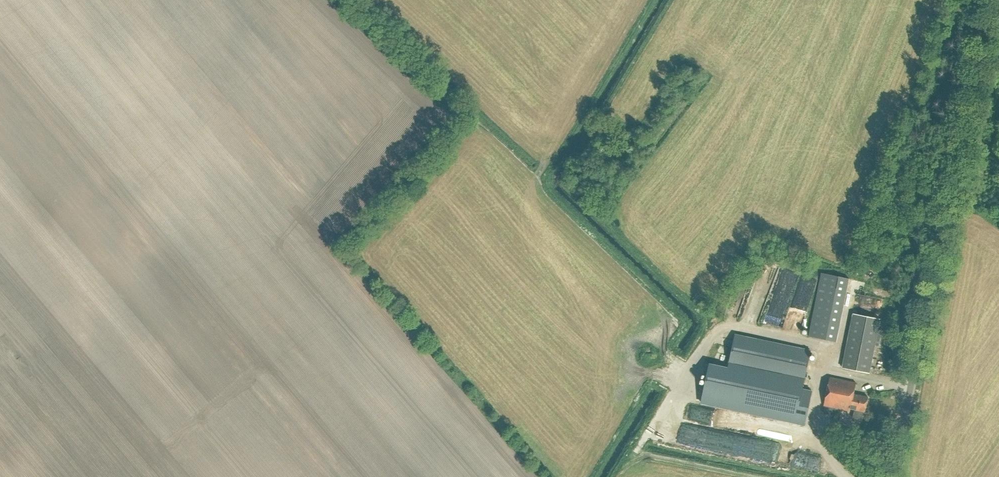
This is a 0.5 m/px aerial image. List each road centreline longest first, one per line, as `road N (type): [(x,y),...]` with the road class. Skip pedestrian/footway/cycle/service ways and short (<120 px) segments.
road 1 (unclassified): [(894,476),(991,0)]

